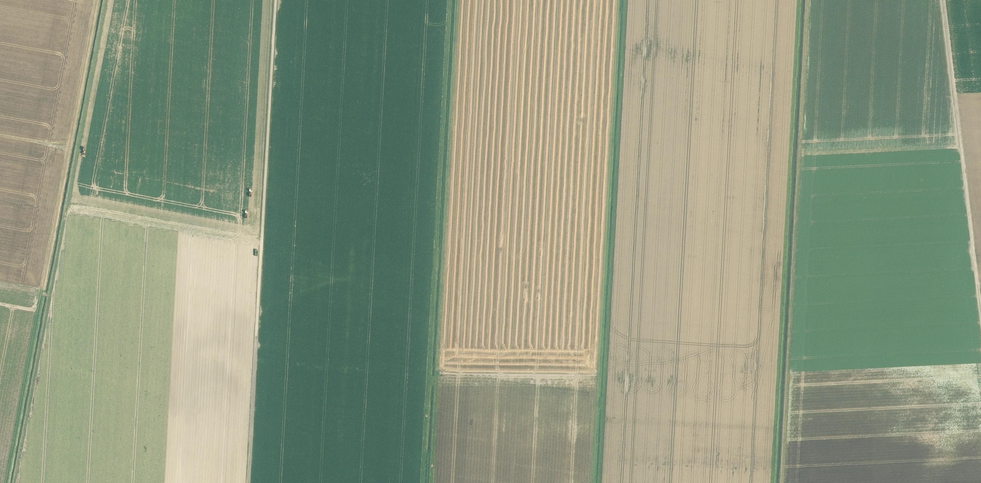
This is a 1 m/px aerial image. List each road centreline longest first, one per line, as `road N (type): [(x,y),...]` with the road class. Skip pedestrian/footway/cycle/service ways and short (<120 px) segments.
road 1 (track): [(6,482),(96,0)]
road 2 (track): [(249,482),(275,0)]
road 3 (track): [(944,0),(980,310)]

